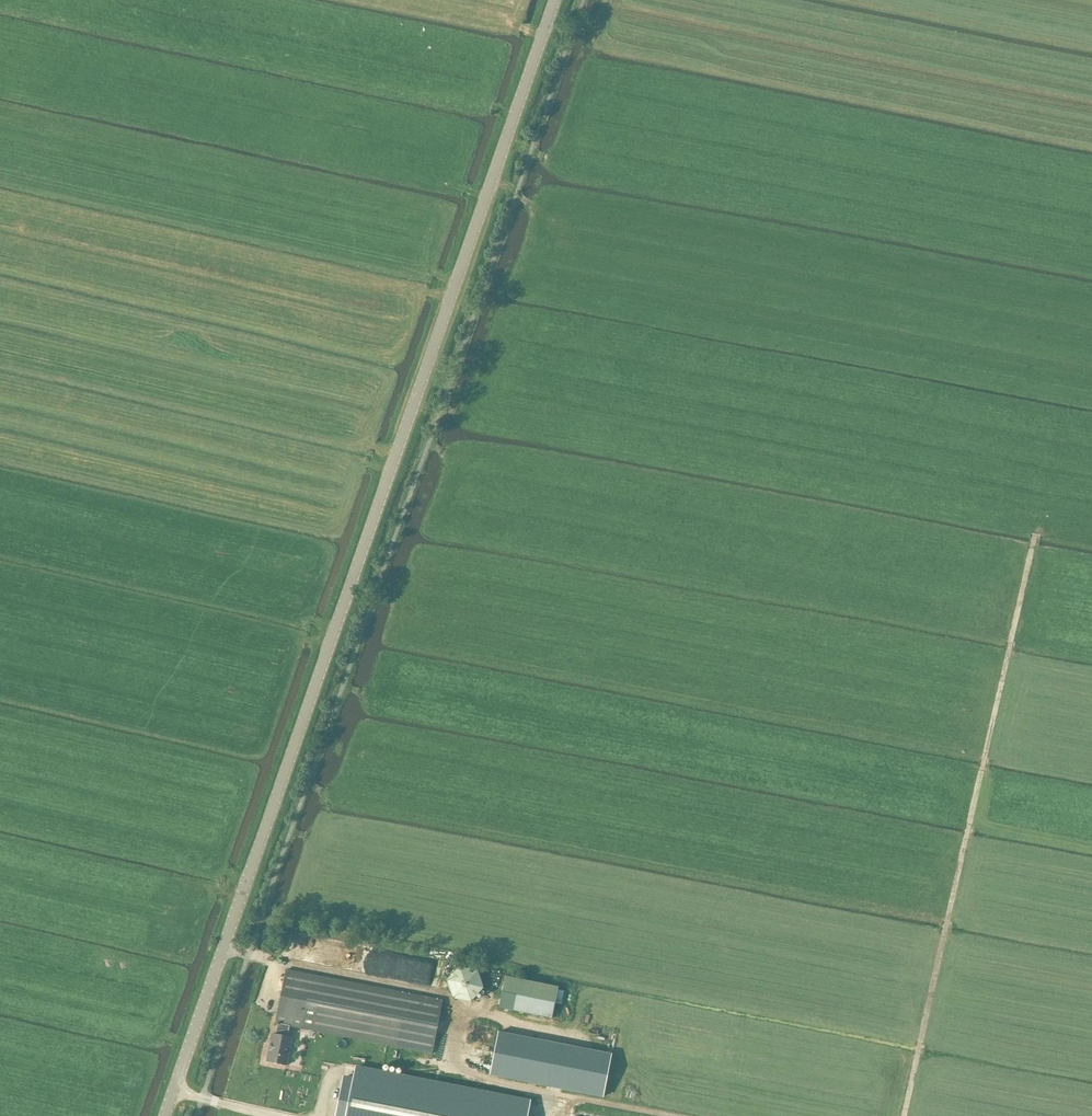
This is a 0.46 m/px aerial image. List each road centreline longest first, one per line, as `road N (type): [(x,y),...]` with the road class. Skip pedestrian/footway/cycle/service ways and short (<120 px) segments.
road 1 (tertiary): [(166,1115),(555,0)]

